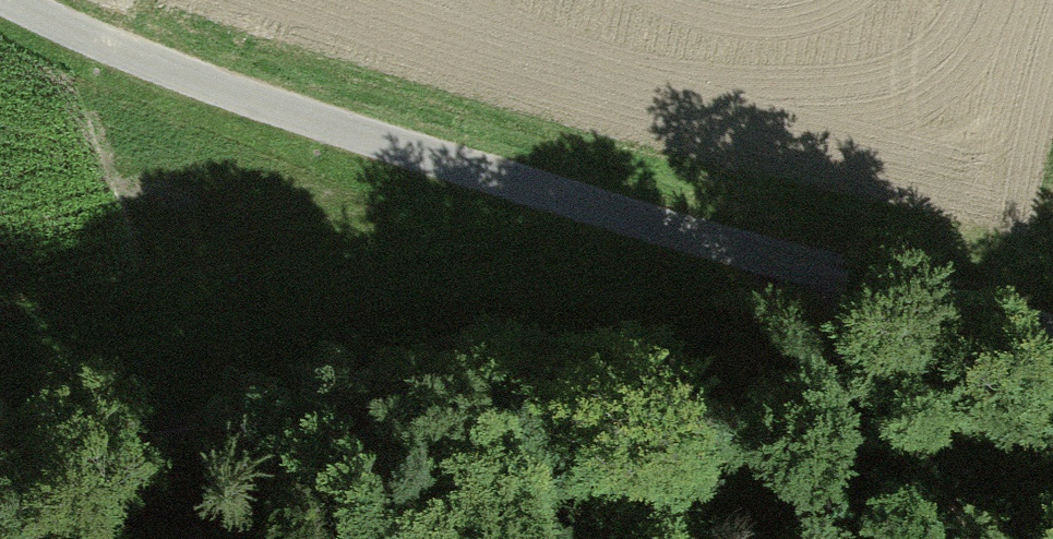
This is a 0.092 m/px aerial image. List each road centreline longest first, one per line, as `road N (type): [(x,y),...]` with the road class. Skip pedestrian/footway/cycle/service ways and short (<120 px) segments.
road 1 (unclassified): [(29,0),(159,65),(1052,346)]
road 2 (track): [(0,455),(662,325),(850,317),(938,304)]

